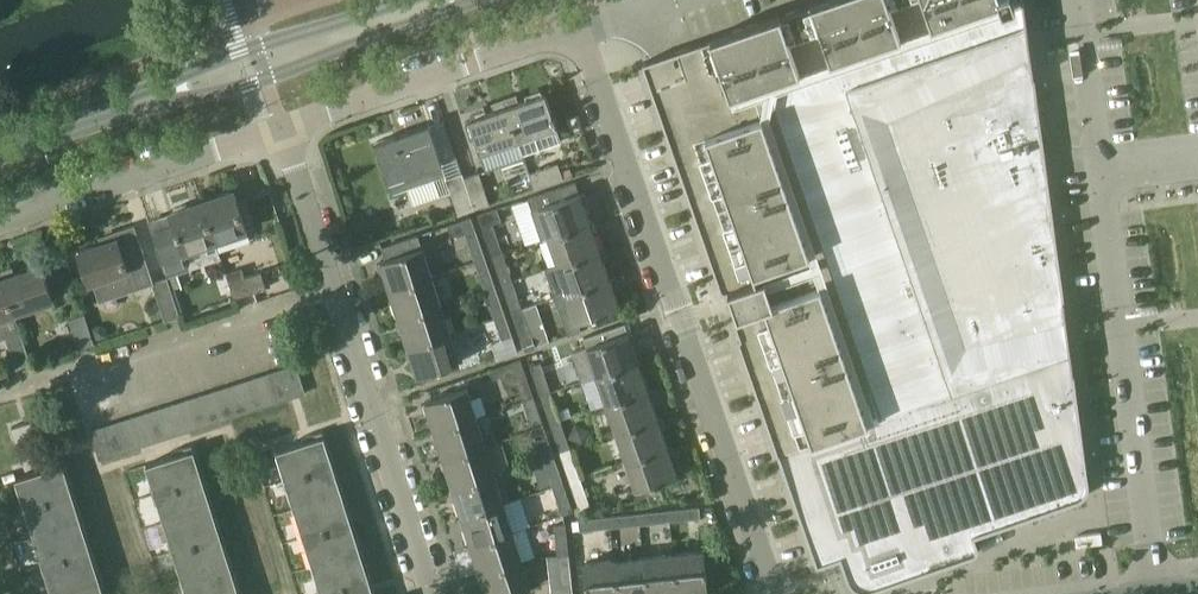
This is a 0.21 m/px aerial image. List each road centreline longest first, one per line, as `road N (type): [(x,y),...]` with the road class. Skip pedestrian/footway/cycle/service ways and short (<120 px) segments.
road 1 (residential): [(772,593),(576,30)]
road 2 (secondary): [(0,157),(162,118),(506,0)]
road 3 (residential): [(434,593),(281,130)]
road 4 (secondary): [(406,0),(0,137)]
road 5 (residential): [(281,130),(576,30)]
road 6 (residential): [(0,227),(281,130)]

